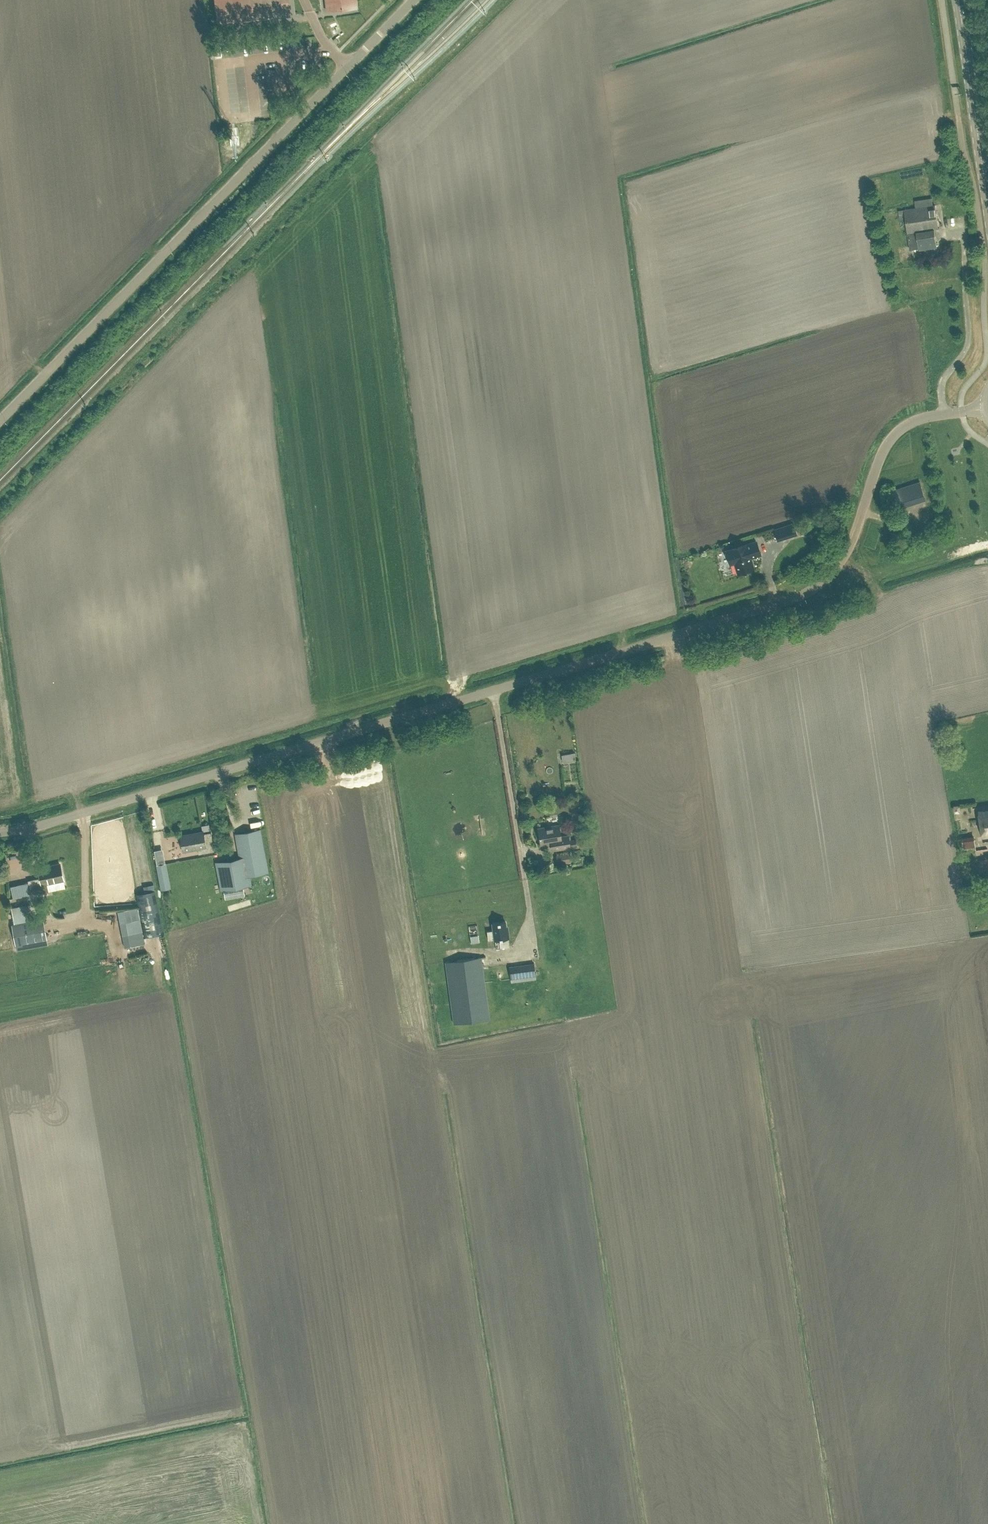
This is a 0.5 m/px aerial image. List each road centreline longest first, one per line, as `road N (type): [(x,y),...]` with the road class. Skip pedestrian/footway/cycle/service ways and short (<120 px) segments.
road 1 (unclassified): [(0,831),(792,599),(824,581),(849,552),(892,438),(921,418),(985,408)]
road 2 (unclassified): [(0,420),(413,0)]
road 3 (secondary): [(987,205),(957,0)]

